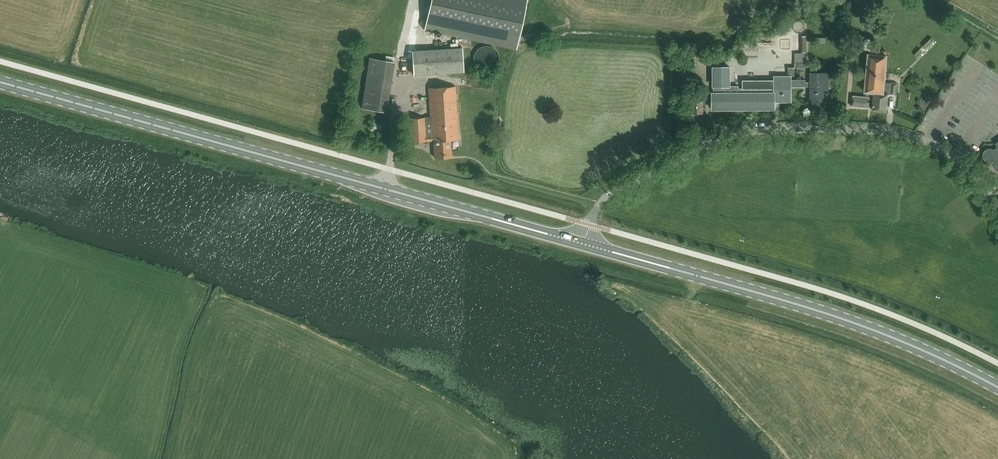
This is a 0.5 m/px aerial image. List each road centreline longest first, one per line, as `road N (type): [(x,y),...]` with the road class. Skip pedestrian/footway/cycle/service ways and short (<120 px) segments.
road 1 (secondary): [(579,244),(0,82)]
road 2 (unclassified): [(997,207),(957,157),(925,141),(865,129),(770,130),(705,146),(606,195),(579,244)]
road 3 (secondary): [(997,389),(916,347),(795,304),(579,244)]

